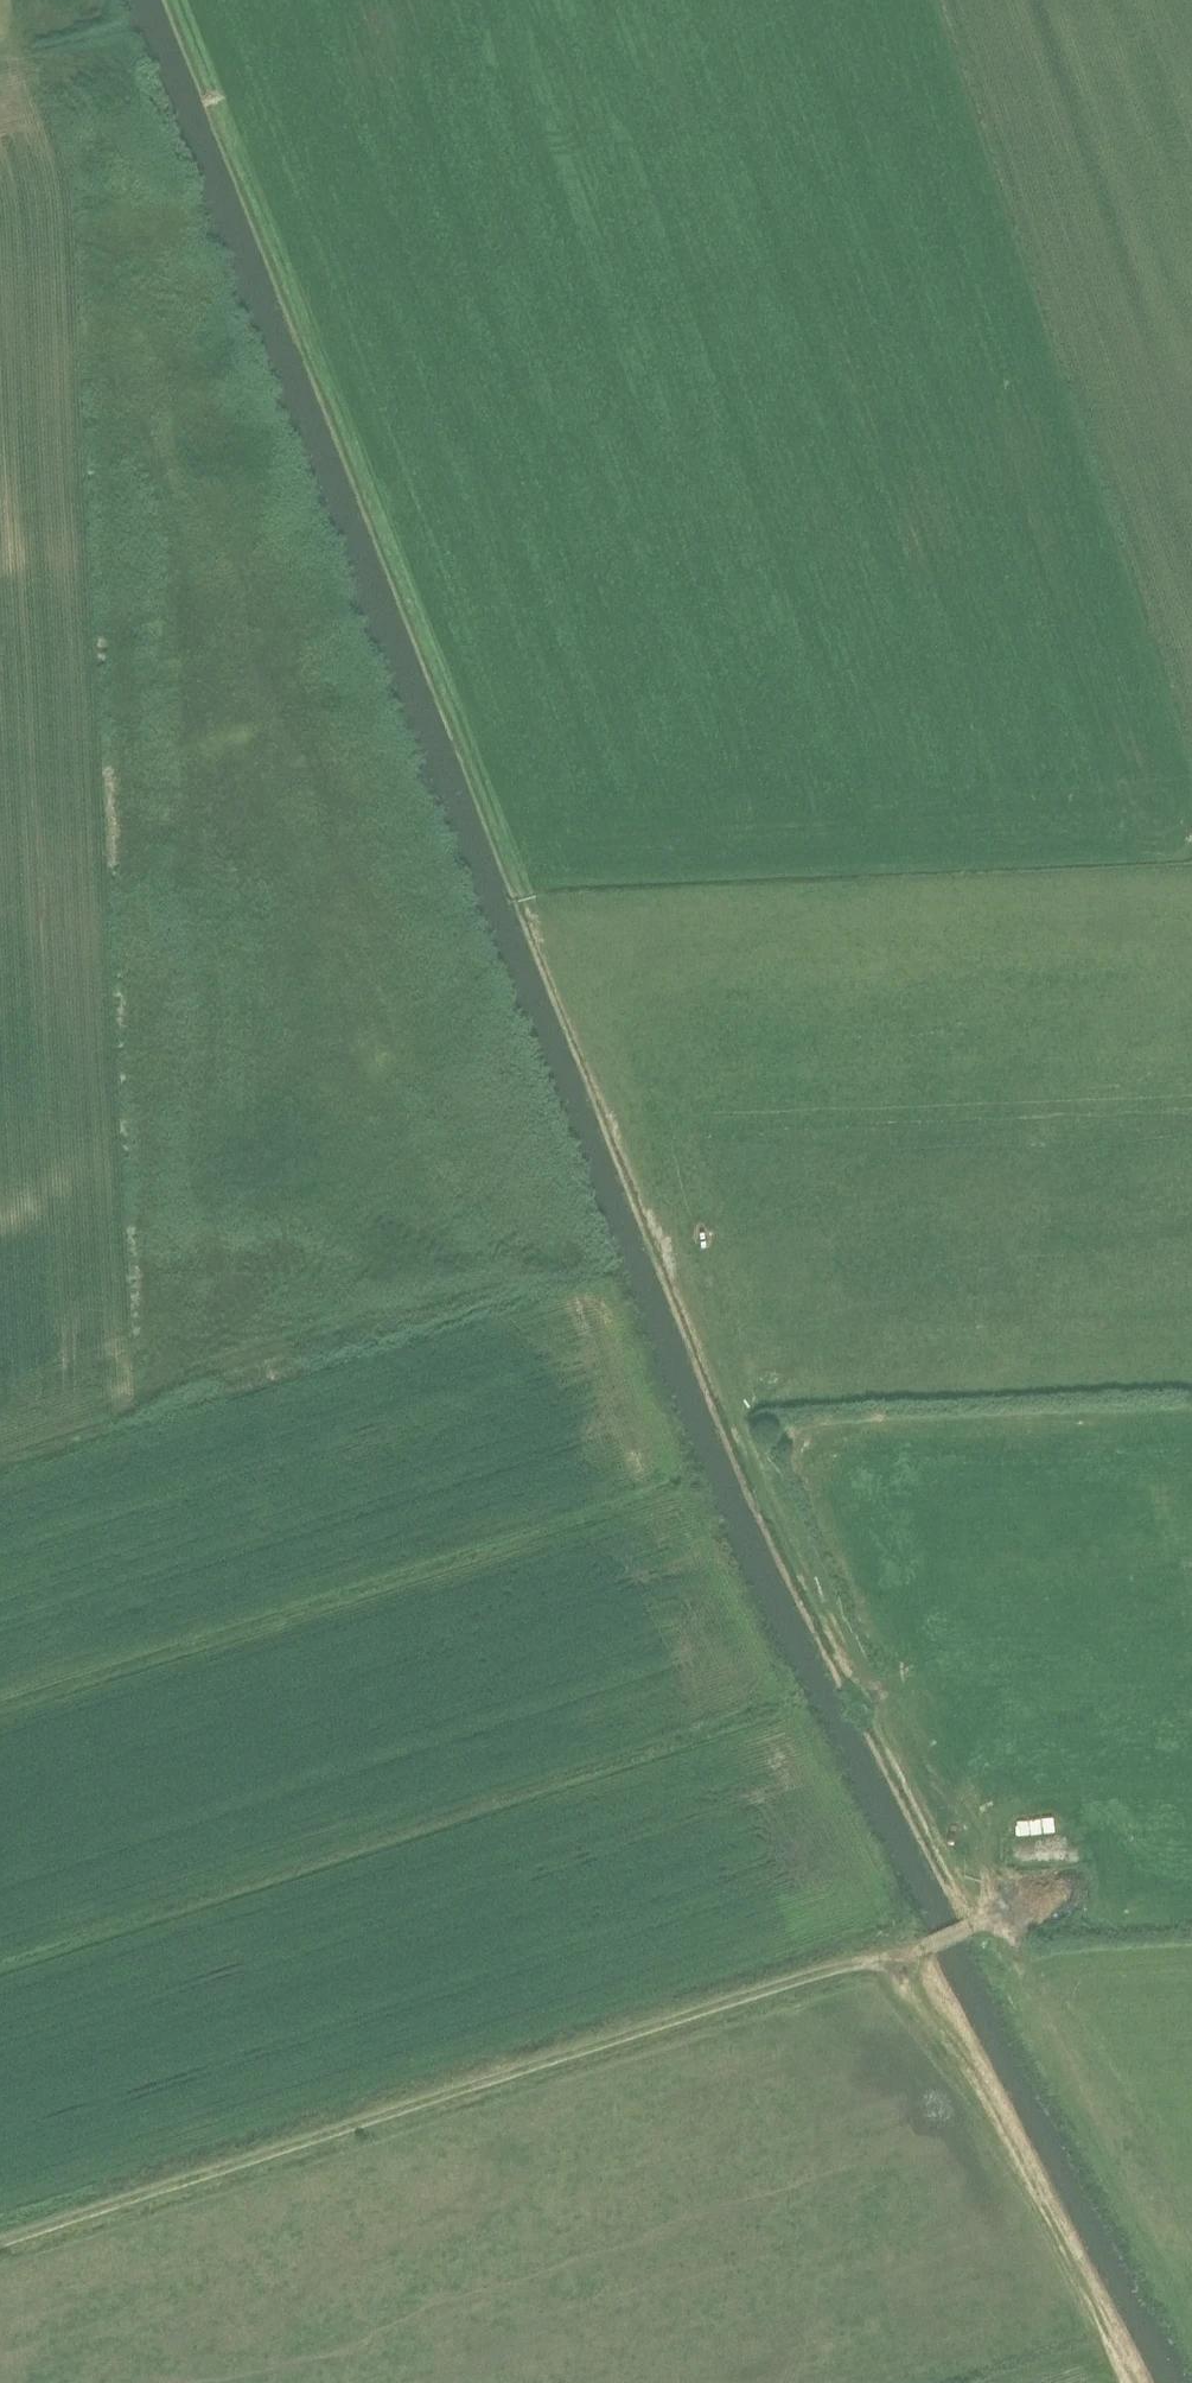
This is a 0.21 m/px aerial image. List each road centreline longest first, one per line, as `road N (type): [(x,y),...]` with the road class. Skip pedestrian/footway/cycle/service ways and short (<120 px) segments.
road 1 (track): [(0,2245),(923,1950)]
road 2 (track): [(923,1950),(992,1921),(730,1393)]
road 3 (track): [(923,1950),(1135,2382)]

